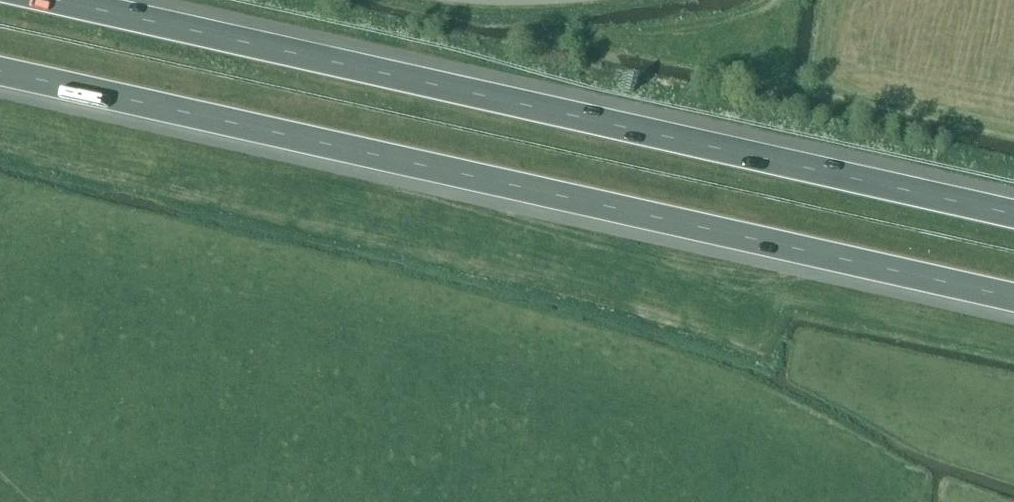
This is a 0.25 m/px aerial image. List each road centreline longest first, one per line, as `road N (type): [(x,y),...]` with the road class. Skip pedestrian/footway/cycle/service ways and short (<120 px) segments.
road 1 (motorway): [(0,78),(1013,302)]
road 2 (motorway): [(1013,219),(21,0)]

